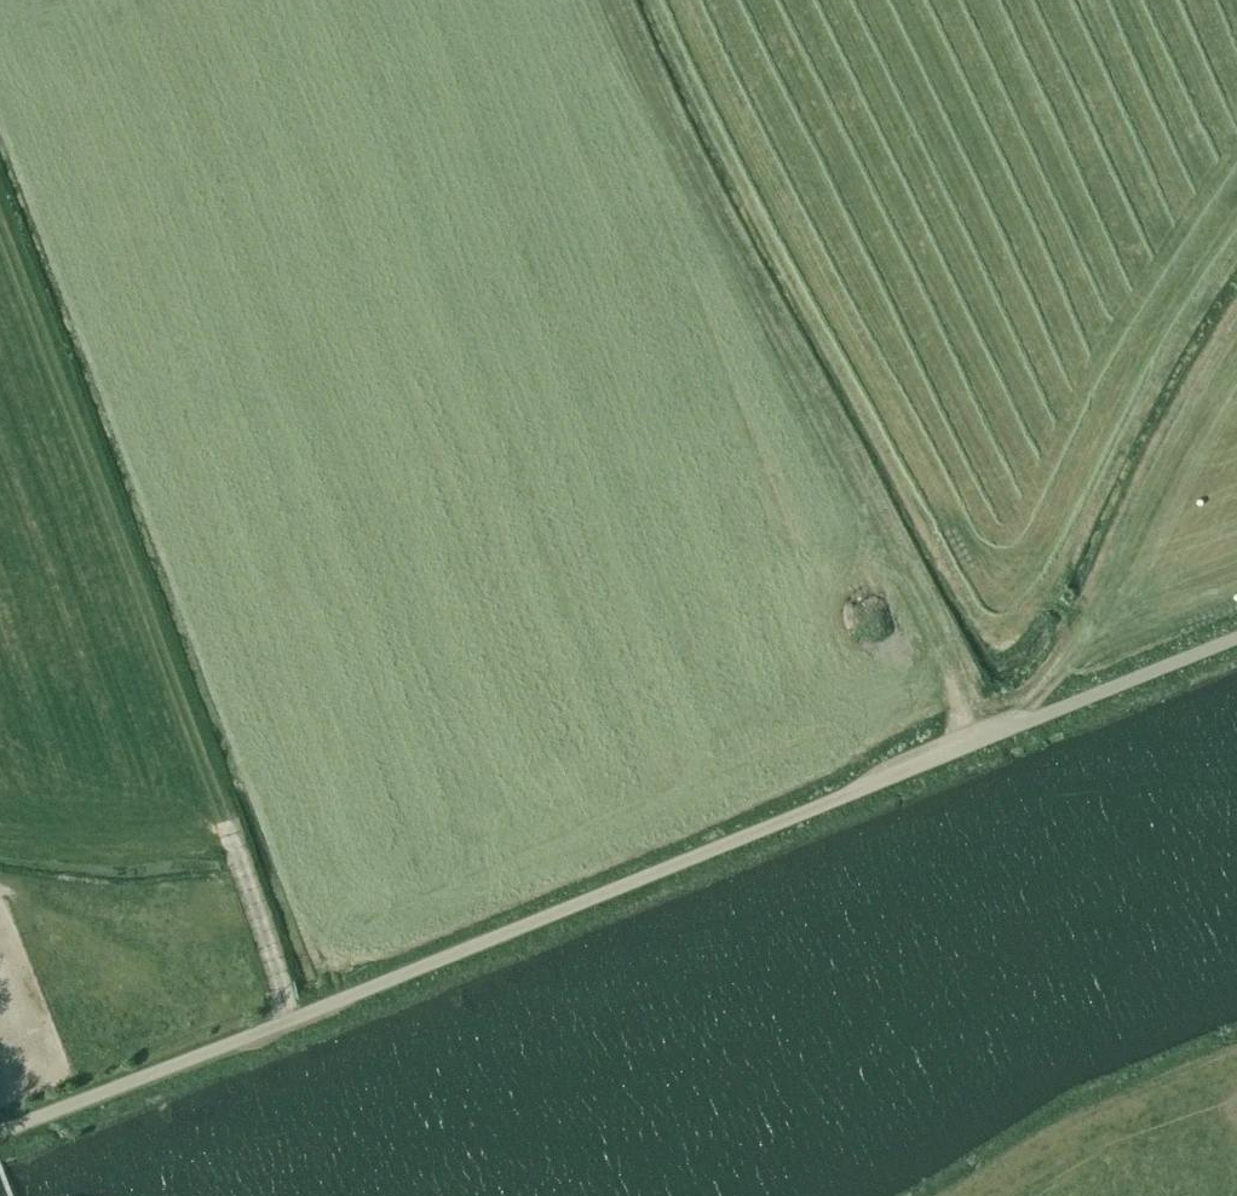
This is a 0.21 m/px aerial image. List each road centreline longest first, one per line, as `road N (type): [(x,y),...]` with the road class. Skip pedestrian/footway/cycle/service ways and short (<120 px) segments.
road 1 (unclassified): [(0,1130),(642,884),(1236,636)]
road 2 (track): [(293,1018),(234,830)]

